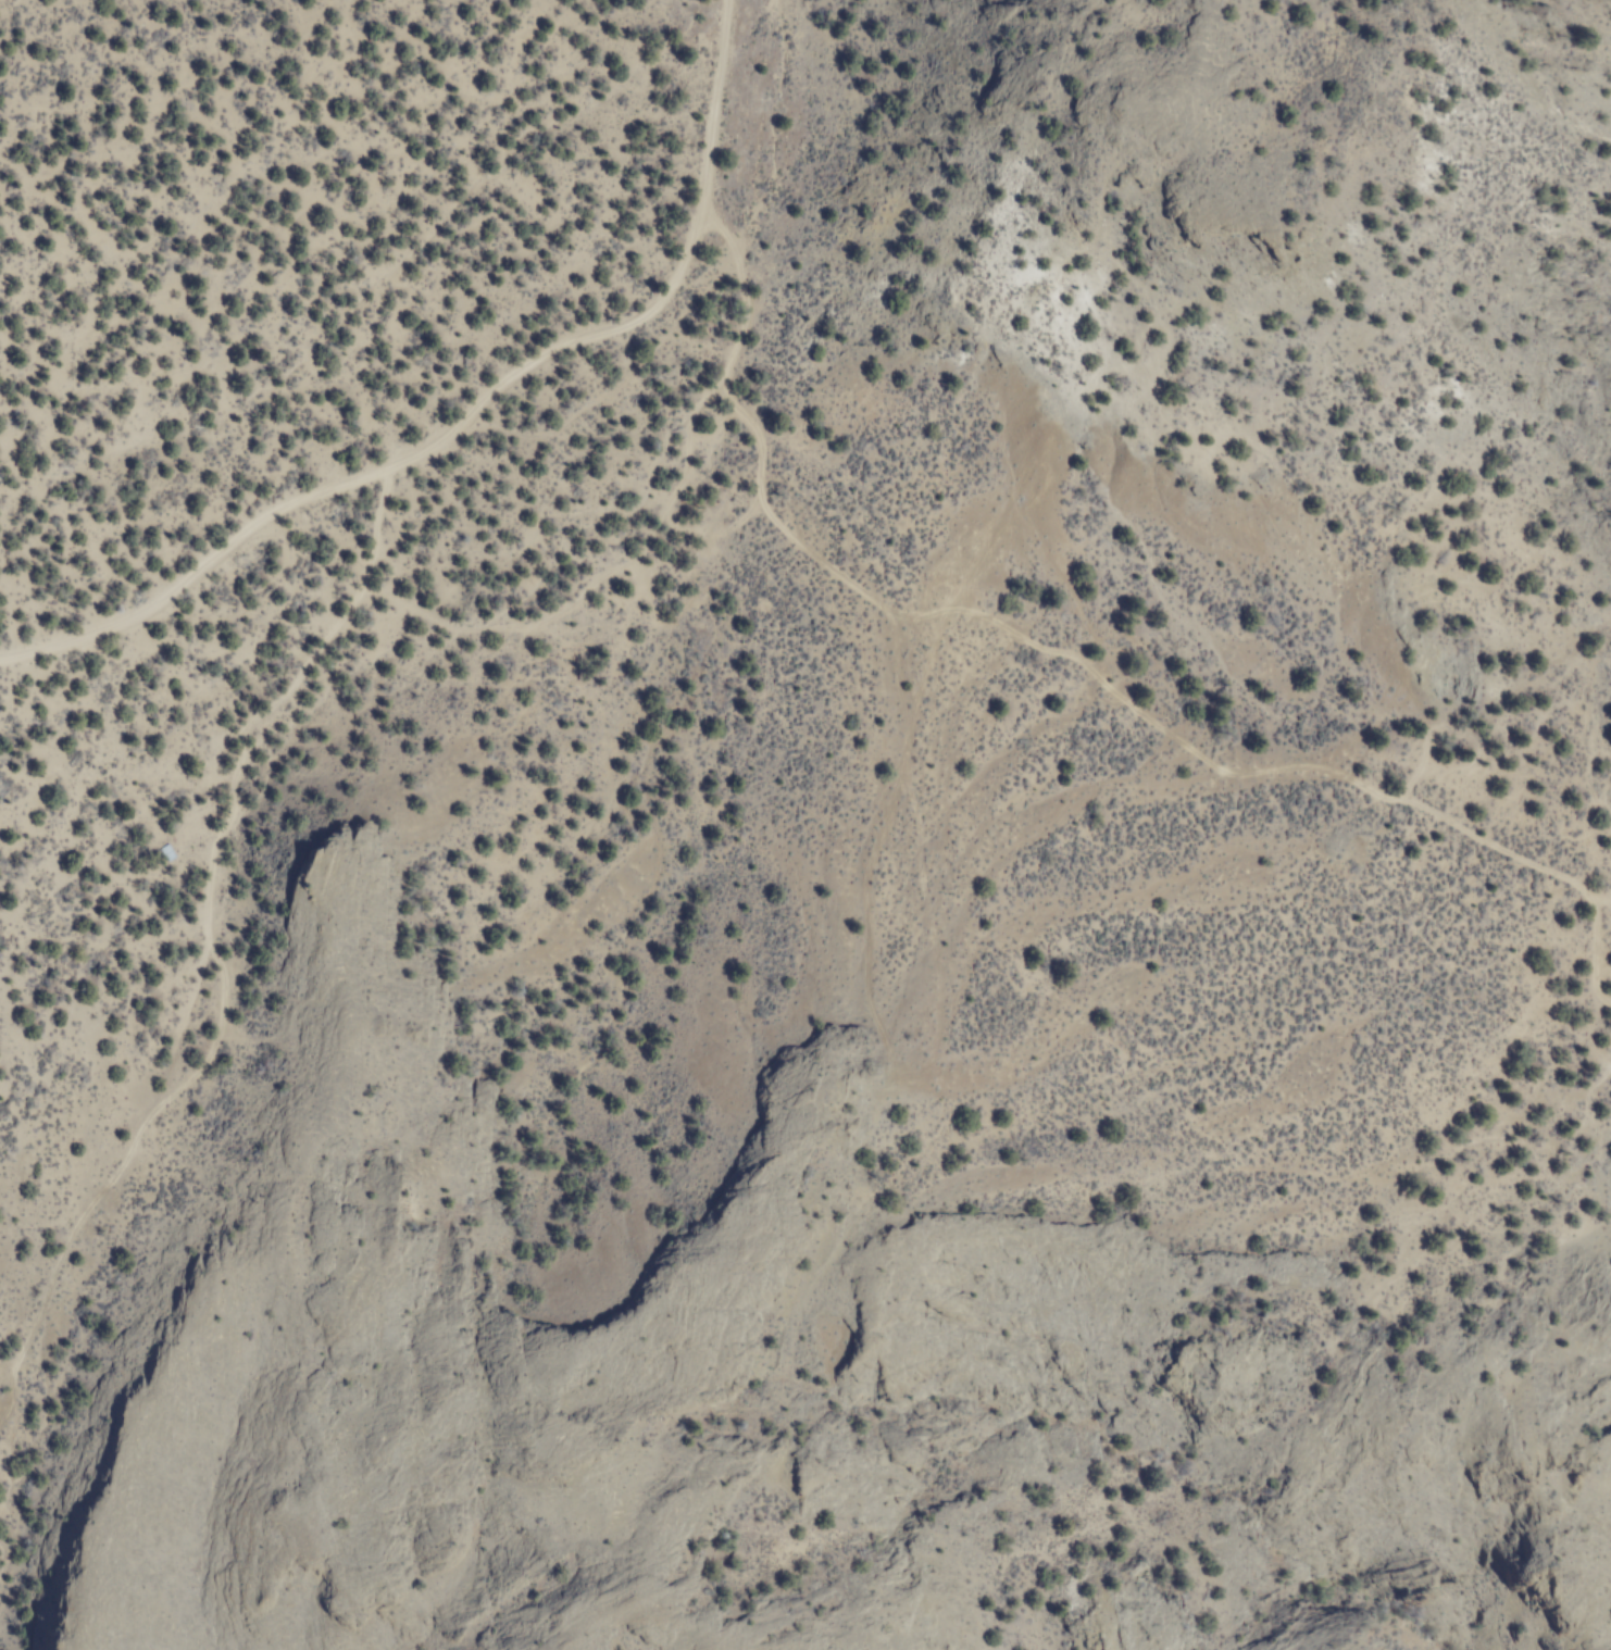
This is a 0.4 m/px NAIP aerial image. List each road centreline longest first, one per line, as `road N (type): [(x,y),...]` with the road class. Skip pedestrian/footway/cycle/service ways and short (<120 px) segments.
road 1 (residential): [(0,651),(124,630),(259,520),(455,443),(538,364),(679,299),(721,116),(734,0)]

